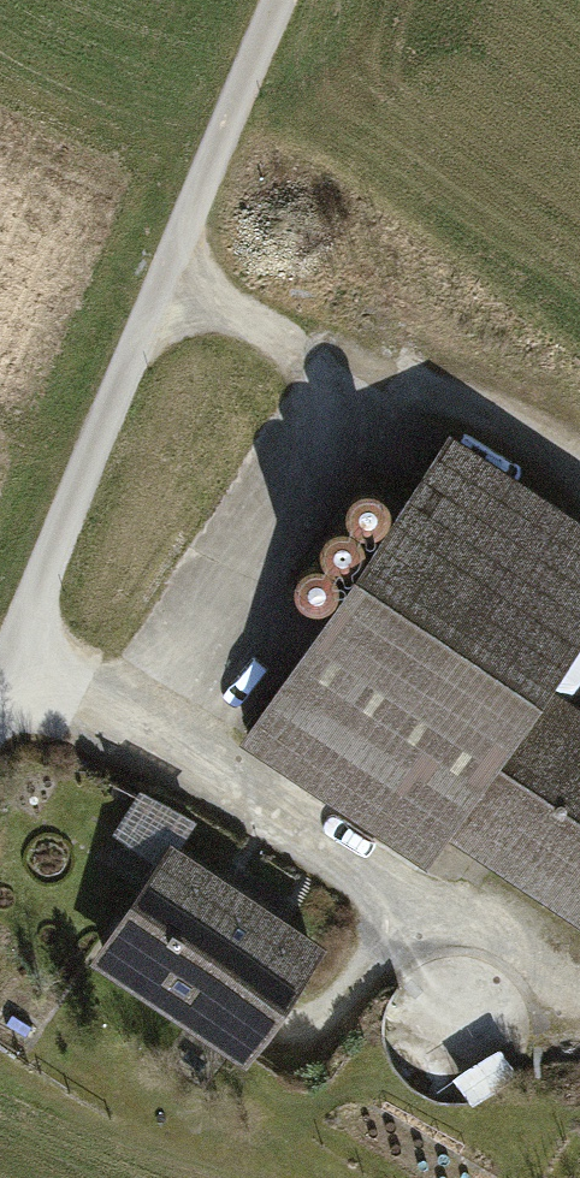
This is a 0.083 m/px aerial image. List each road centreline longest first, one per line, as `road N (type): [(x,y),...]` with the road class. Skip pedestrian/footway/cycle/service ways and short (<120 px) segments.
road 1 (track): [(2,673),(278,0)]
road 2 (track): [(2,673),(154,735),(344,391)]
road 3 (track): [(154,735),(579,998)]
road 4 (track): [(579,485),(474,416),(344,391),(222,308),(163,279)]

